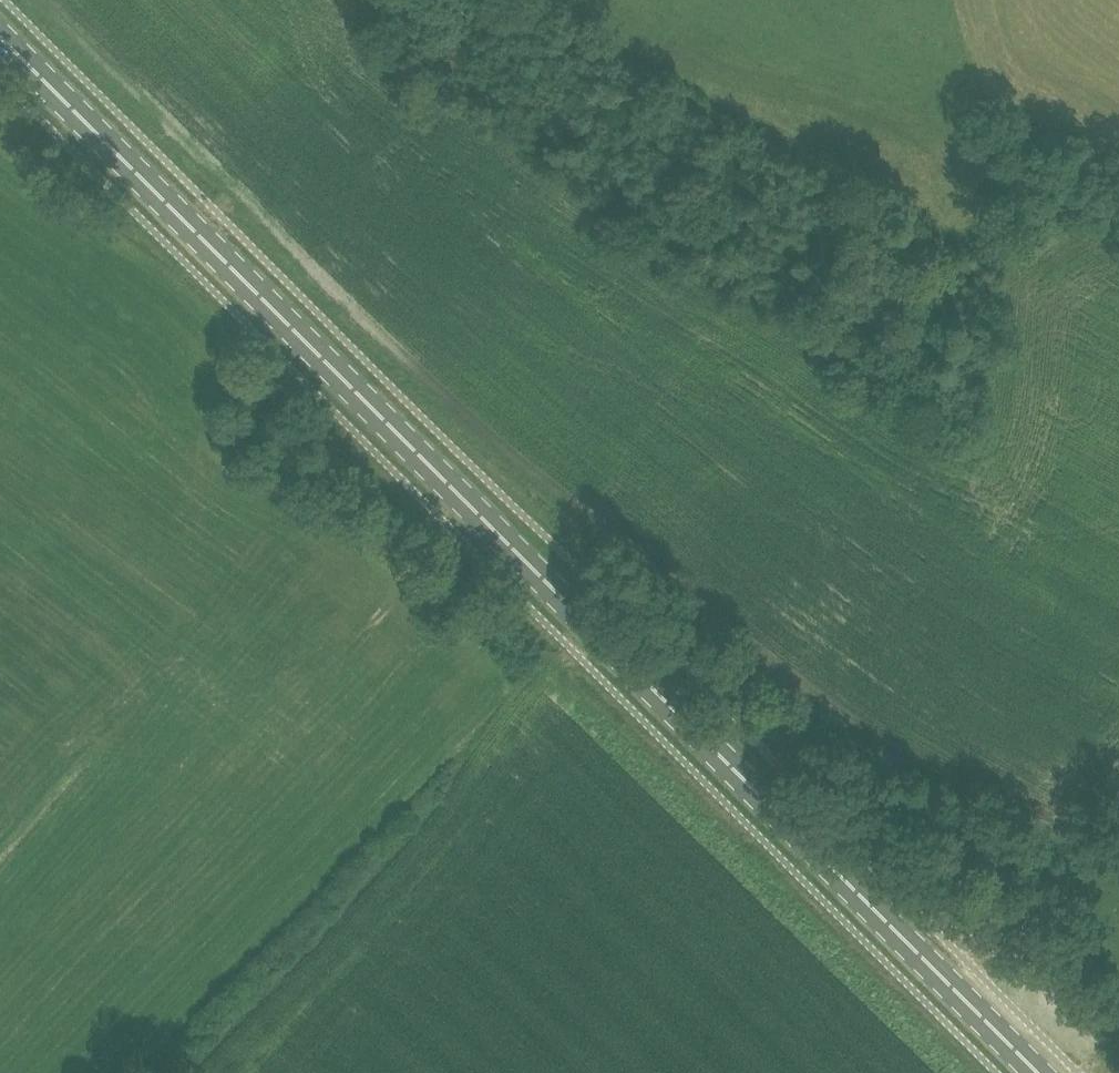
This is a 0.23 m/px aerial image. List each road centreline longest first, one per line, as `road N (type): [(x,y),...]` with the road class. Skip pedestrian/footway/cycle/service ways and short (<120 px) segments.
road 1 (secondary): [(1046,1072),(0,30)]

